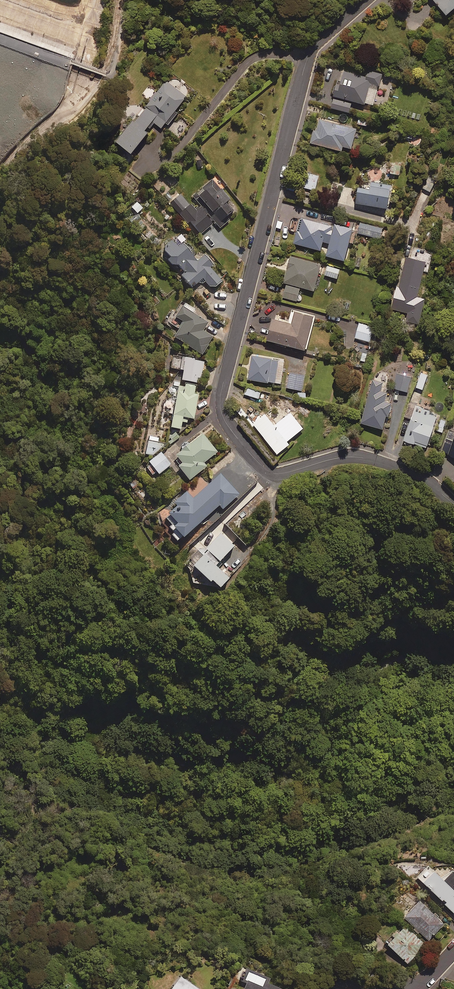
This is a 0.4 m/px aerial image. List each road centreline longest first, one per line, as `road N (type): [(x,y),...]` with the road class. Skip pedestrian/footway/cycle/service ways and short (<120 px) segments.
road 1 (unclassified): [(453,504),(412,474),(358,456),(269,472),(220,407),(308,56),(367,0)]

